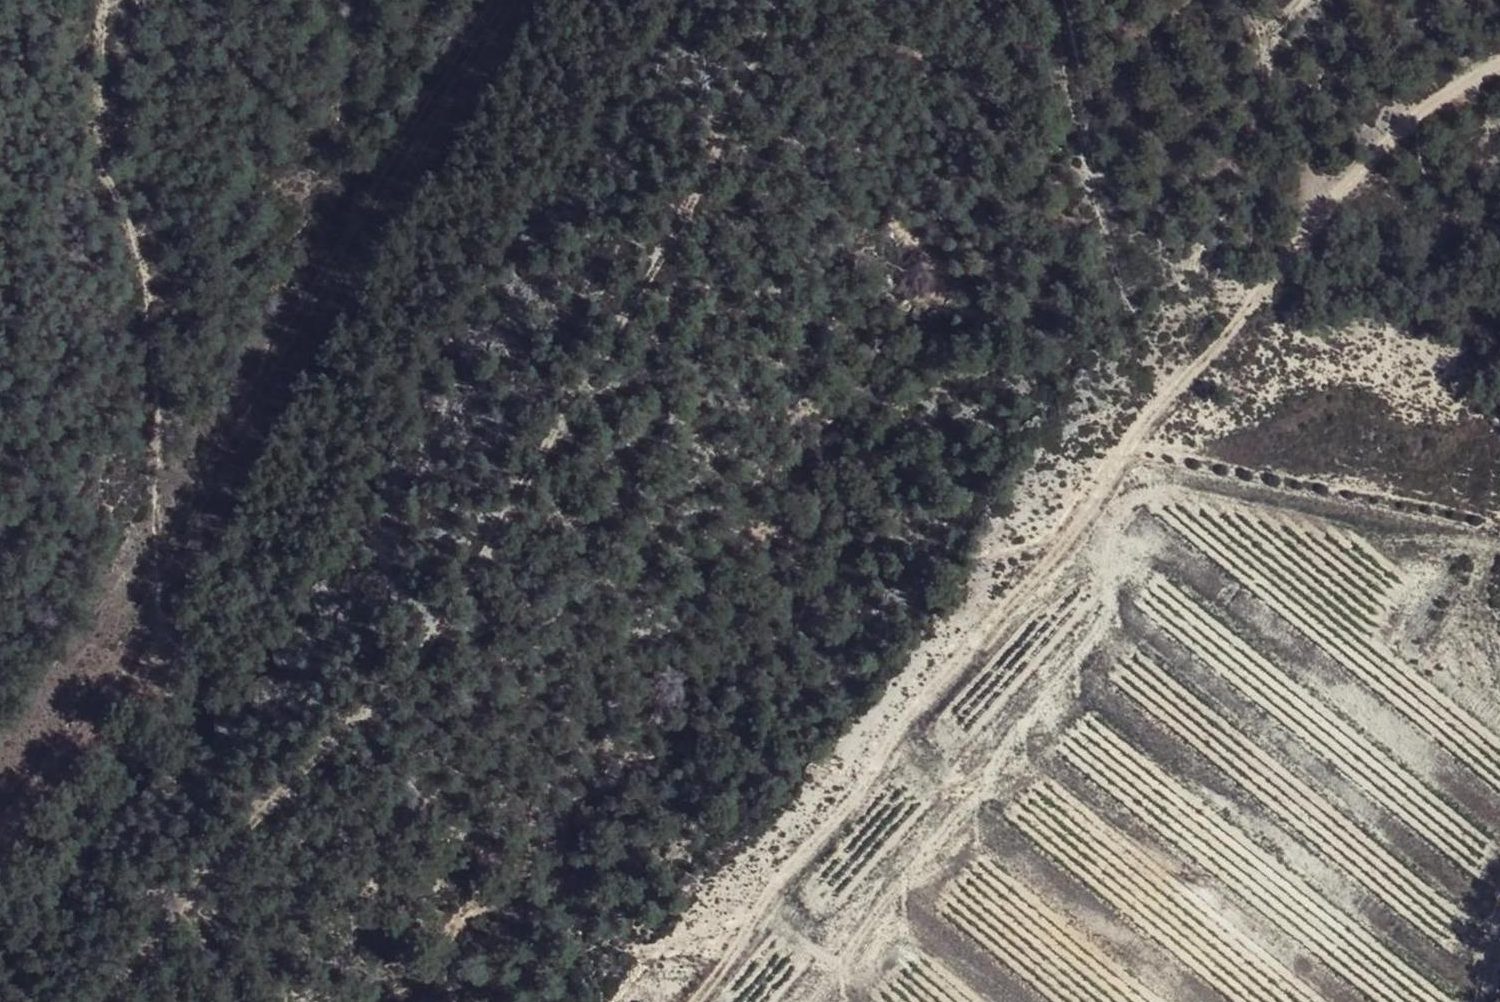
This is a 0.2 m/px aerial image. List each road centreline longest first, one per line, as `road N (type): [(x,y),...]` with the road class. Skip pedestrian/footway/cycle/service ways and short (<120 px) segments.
road 1 (track): [(1499,64),(1448,93),(1384,147),(1115,468),(1049,564),(695,1001)]
road 2 (track): [(1242,0),(1280,147),(1334,206)]

